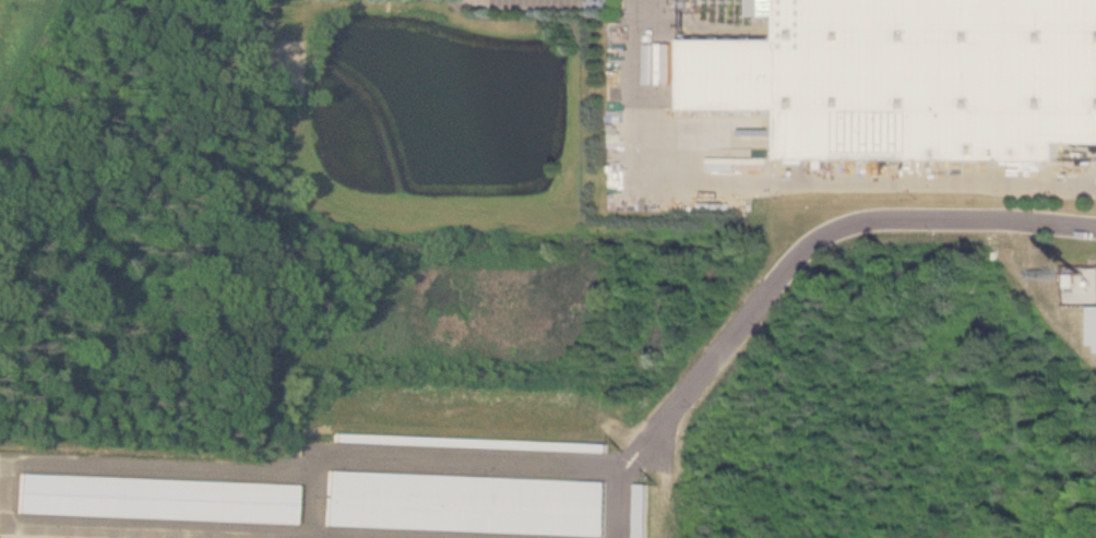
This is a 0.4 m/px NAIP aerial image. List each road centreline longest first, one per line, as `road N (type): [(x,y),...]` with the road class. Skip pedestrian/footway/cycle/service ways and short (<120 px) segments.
road 1 (residential): [(1095,221),(863,218),(832,227),(800,249),(627,468)]

